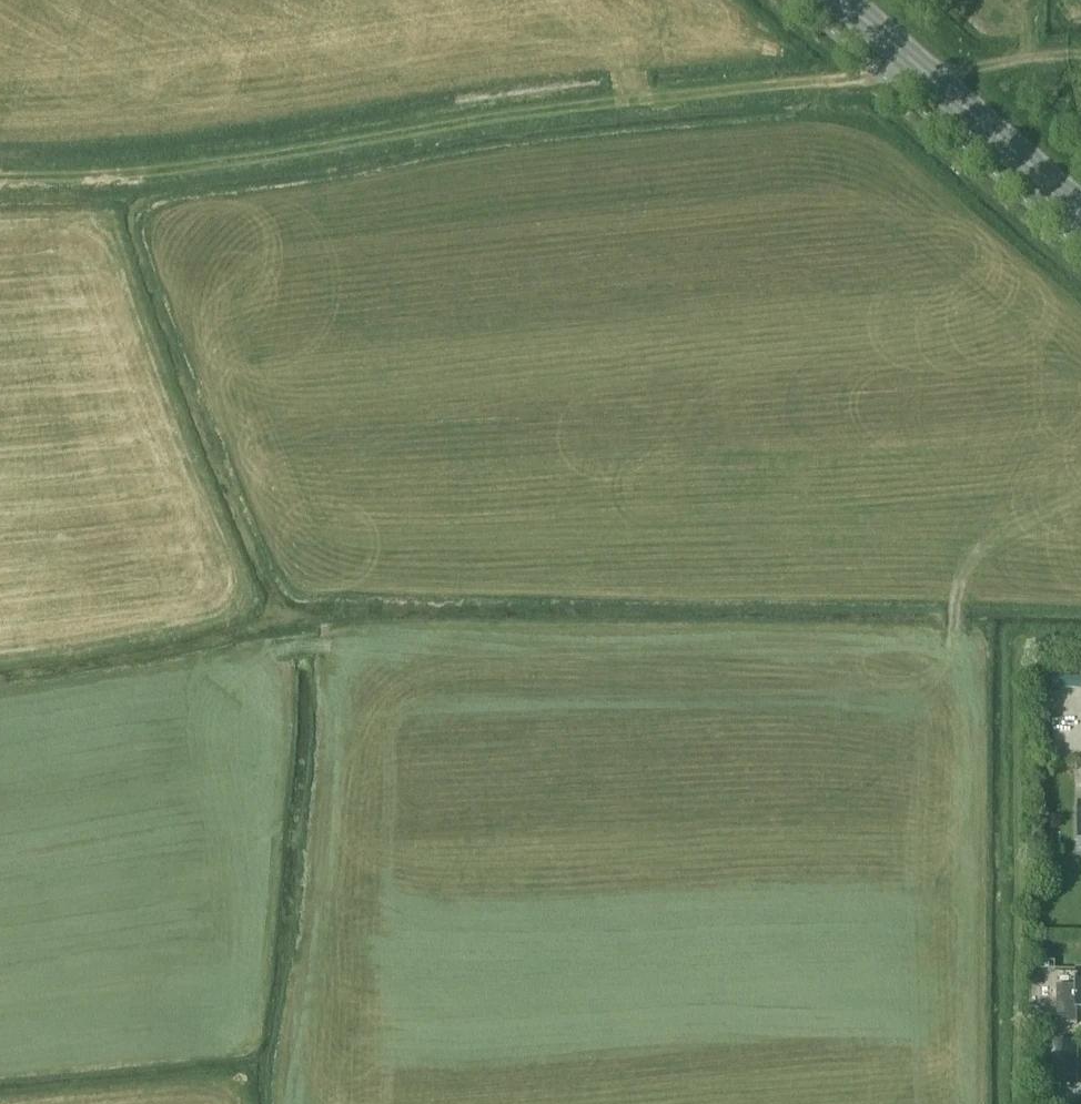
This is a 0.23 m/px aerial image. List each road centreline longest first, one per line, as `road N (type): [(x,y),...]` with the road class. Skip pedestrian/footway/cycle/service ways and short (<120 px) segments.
road 1 (primary): [(1080,205),(847,0)]

